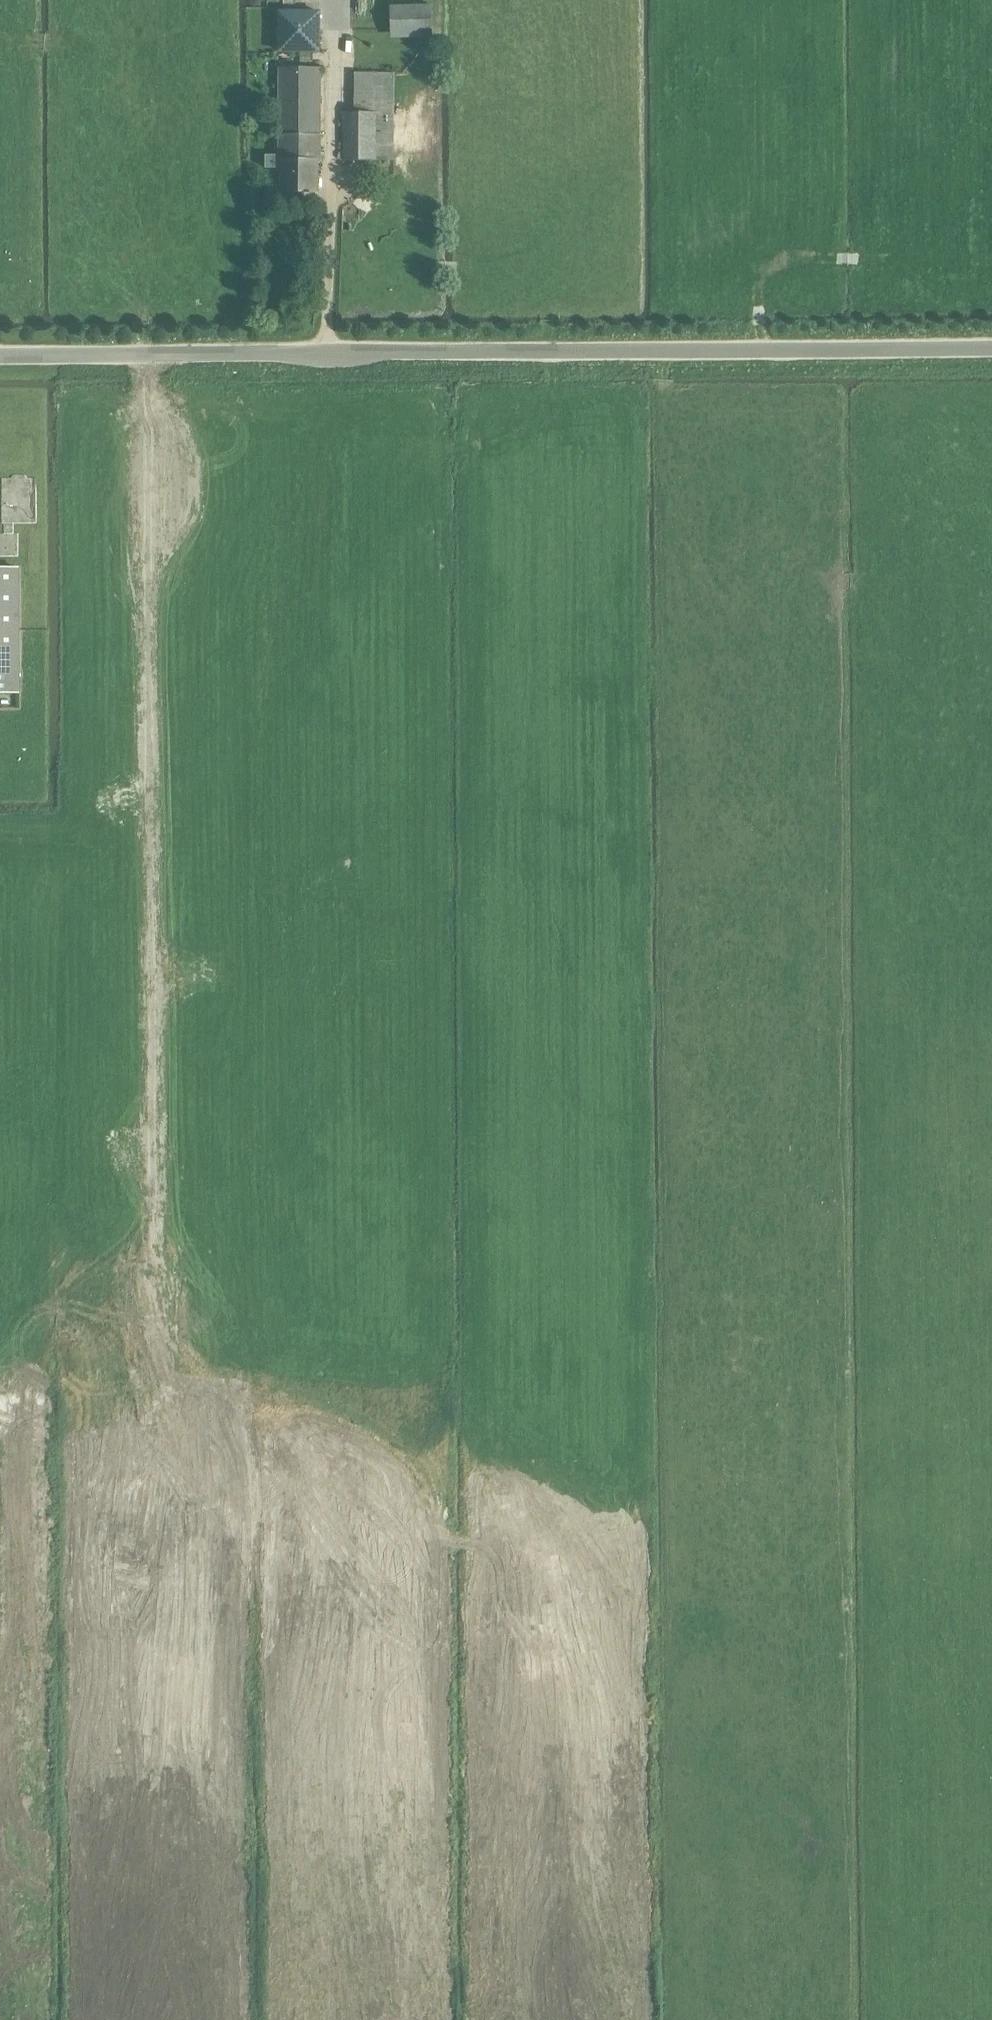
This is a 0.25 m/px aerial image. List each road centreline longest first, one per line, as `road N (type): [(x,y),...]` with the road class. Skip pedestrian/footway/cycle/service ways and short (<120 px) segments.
road 1 (unclassified): [(0,358),(991,348)]

